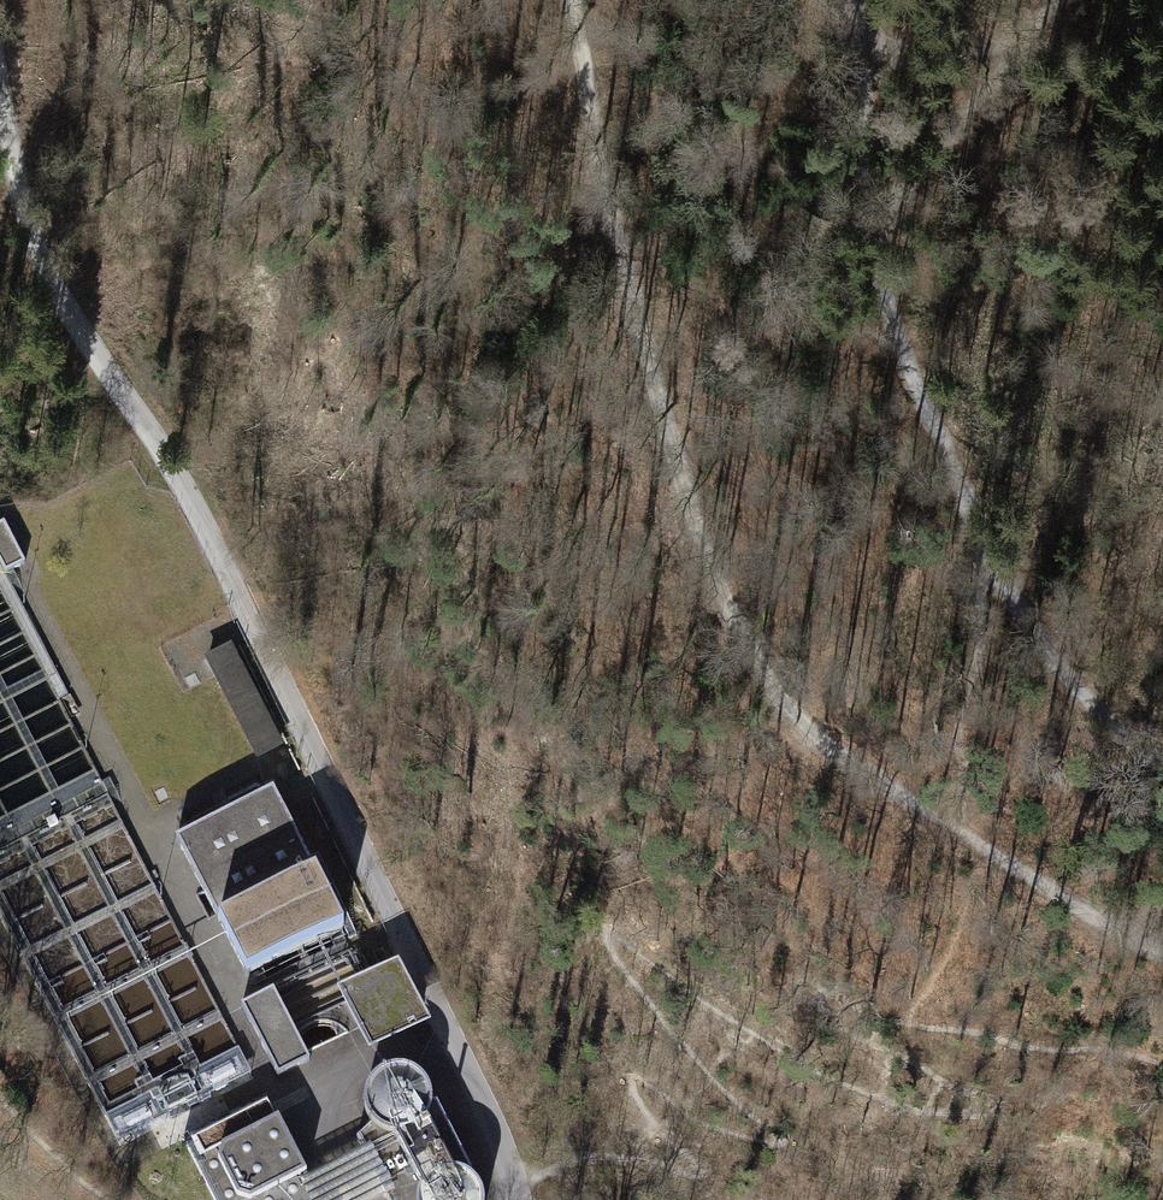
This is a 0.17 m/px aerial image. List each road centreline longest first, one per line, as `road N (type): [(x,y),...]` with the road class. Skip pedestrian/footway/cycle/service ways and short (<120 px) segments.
road 1 (track): [(1133,941),(835,752),(774,692),(708,568),(654,387),(600,174),(570,0)]
road 2 (unclassified): [(518,1199),(498,1134),(190,497),(80,331),(39,251)]
road 3 (track): [(854,0),(872,228),(896,337),(1008,603),(1067,681),(1162,763)]
road 4 (track): [(872,228),(1060,0)]
road 5 (track): [(1022,44),(911,58),(858,41)]
road 6 (track): [(39,251),(0,94)]

